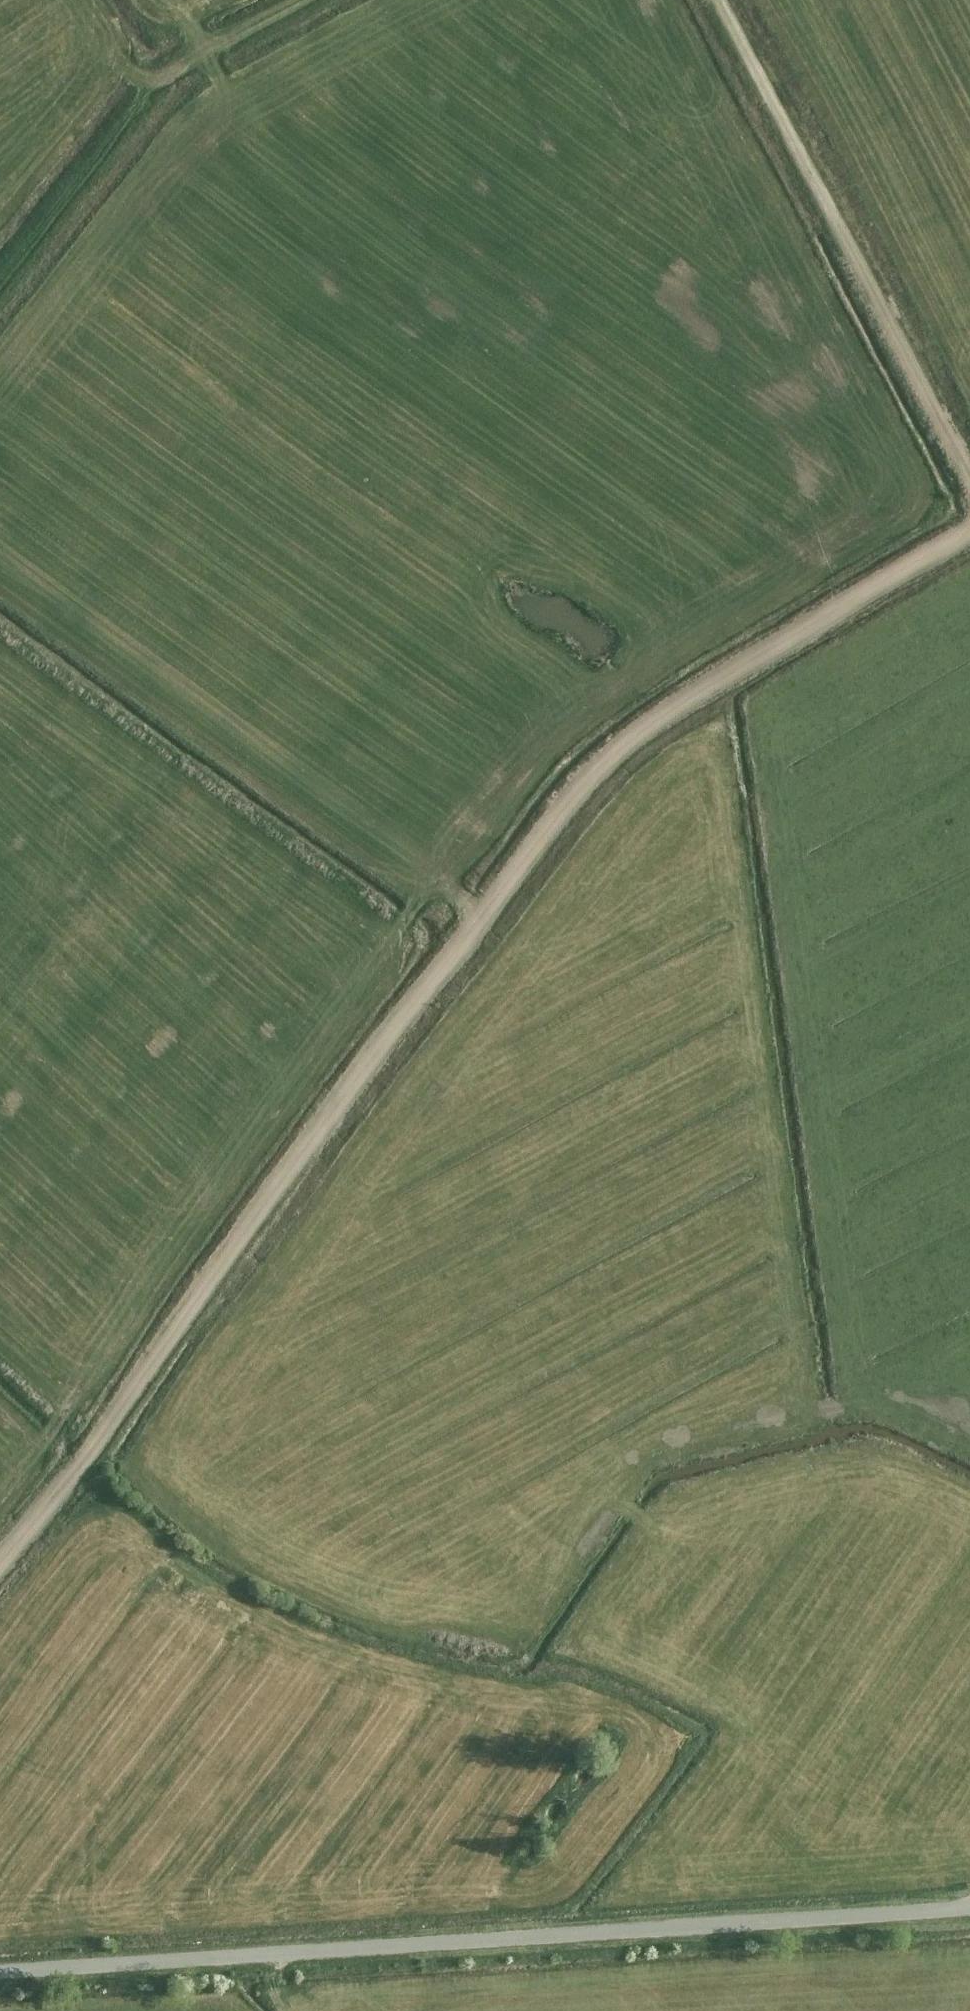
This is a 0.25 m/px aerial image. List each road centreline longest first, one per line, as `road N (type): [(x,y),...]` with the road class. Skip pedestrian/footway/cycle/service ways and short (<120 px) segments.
road 1 (track): [(969,528),(634,732),(81,1485),(0,1578)]
road 2 (unclassified): [(0,1972),(969,1910)]
road 3 (track): [(718,0),(969,478)]
road 4 (track): [(330,0),(196,72),(0,325)]

